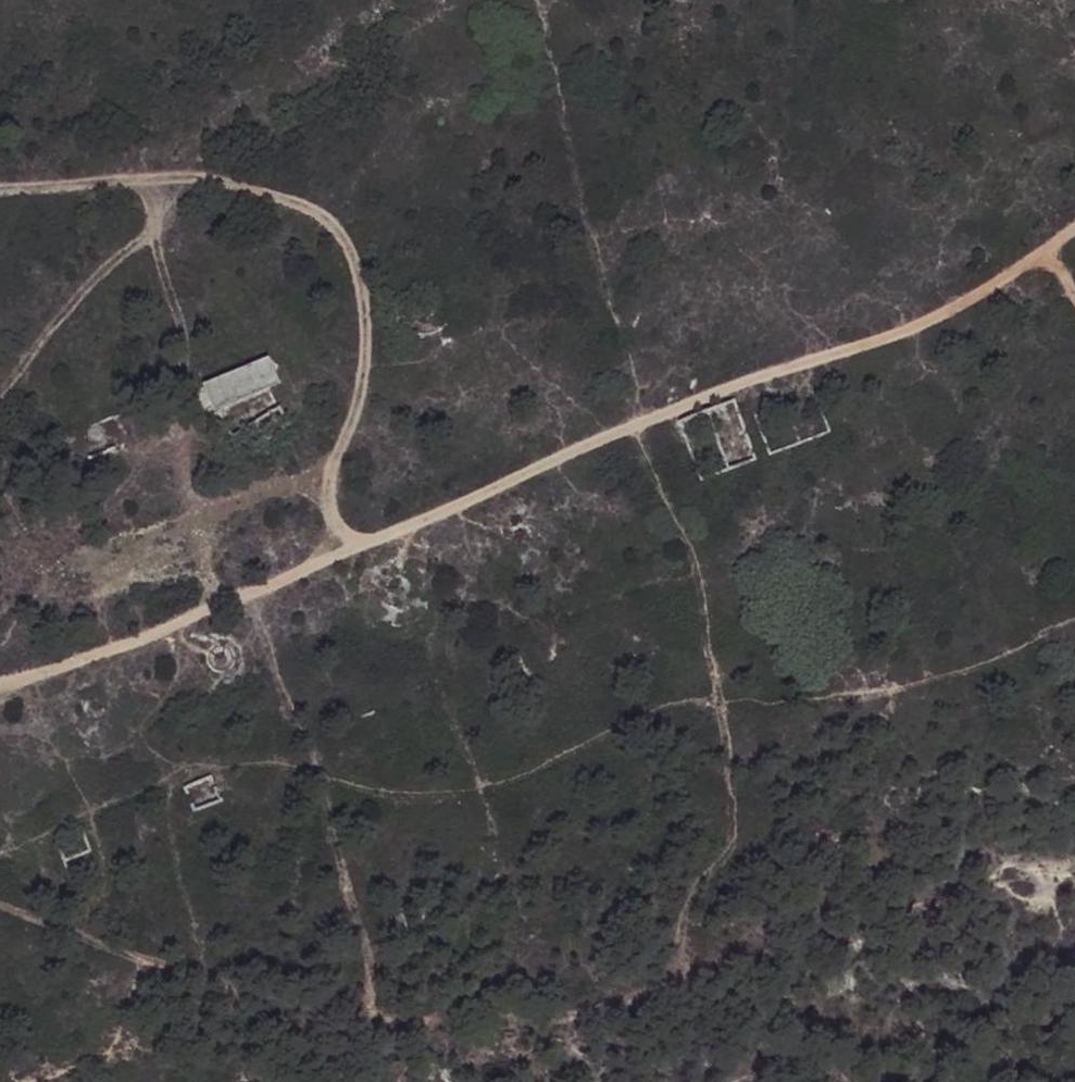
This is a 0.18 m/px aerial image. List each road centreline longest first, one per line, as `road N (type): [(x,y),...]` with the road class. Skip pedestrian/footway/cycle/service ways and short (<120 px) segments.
road 1 (track): [(1074,226),(918,320),(645,410),(441,510),(0,684)]
road 2 (track): [(339,552),(331,497),(360,397),(365,347),(348,246),(330,224),(296,202),(221,179),(176,175),(0,190)]
road 3 (track): [(0,387),(79,289),(154,225),(151,178)]
road 4 (track): [(154,225),(176,320),(179,390)]

